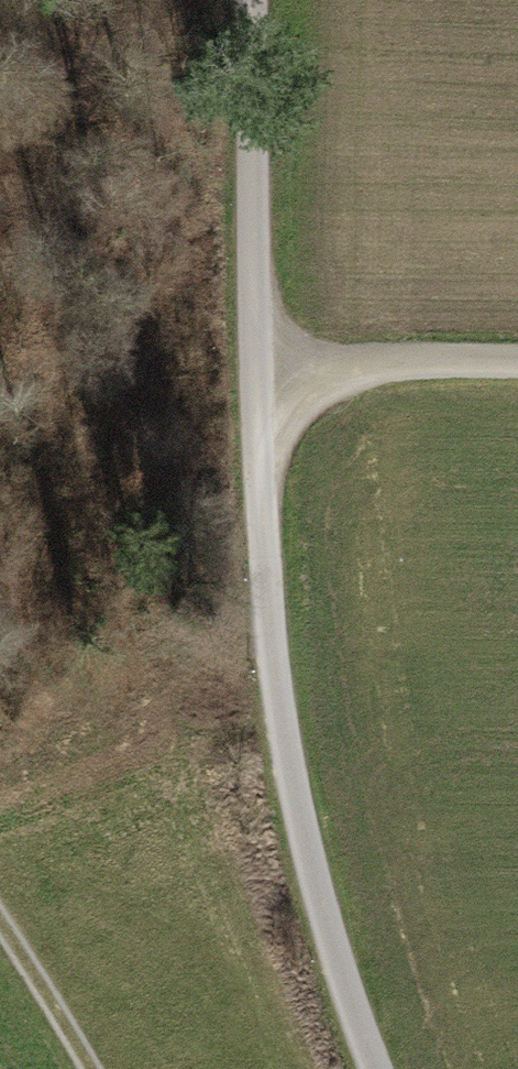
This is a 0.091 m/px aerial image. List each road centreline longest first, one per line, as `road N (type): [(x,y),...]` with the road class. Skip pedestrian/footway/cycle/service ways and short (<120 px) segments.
road 1 (unclassified): [(368,1068),(337,998),(286,775),(261,598),(232,0)]
road 2 (track): [(243,357),(517,361)]
road 3 (track): [(83,1068),(0,931)]

